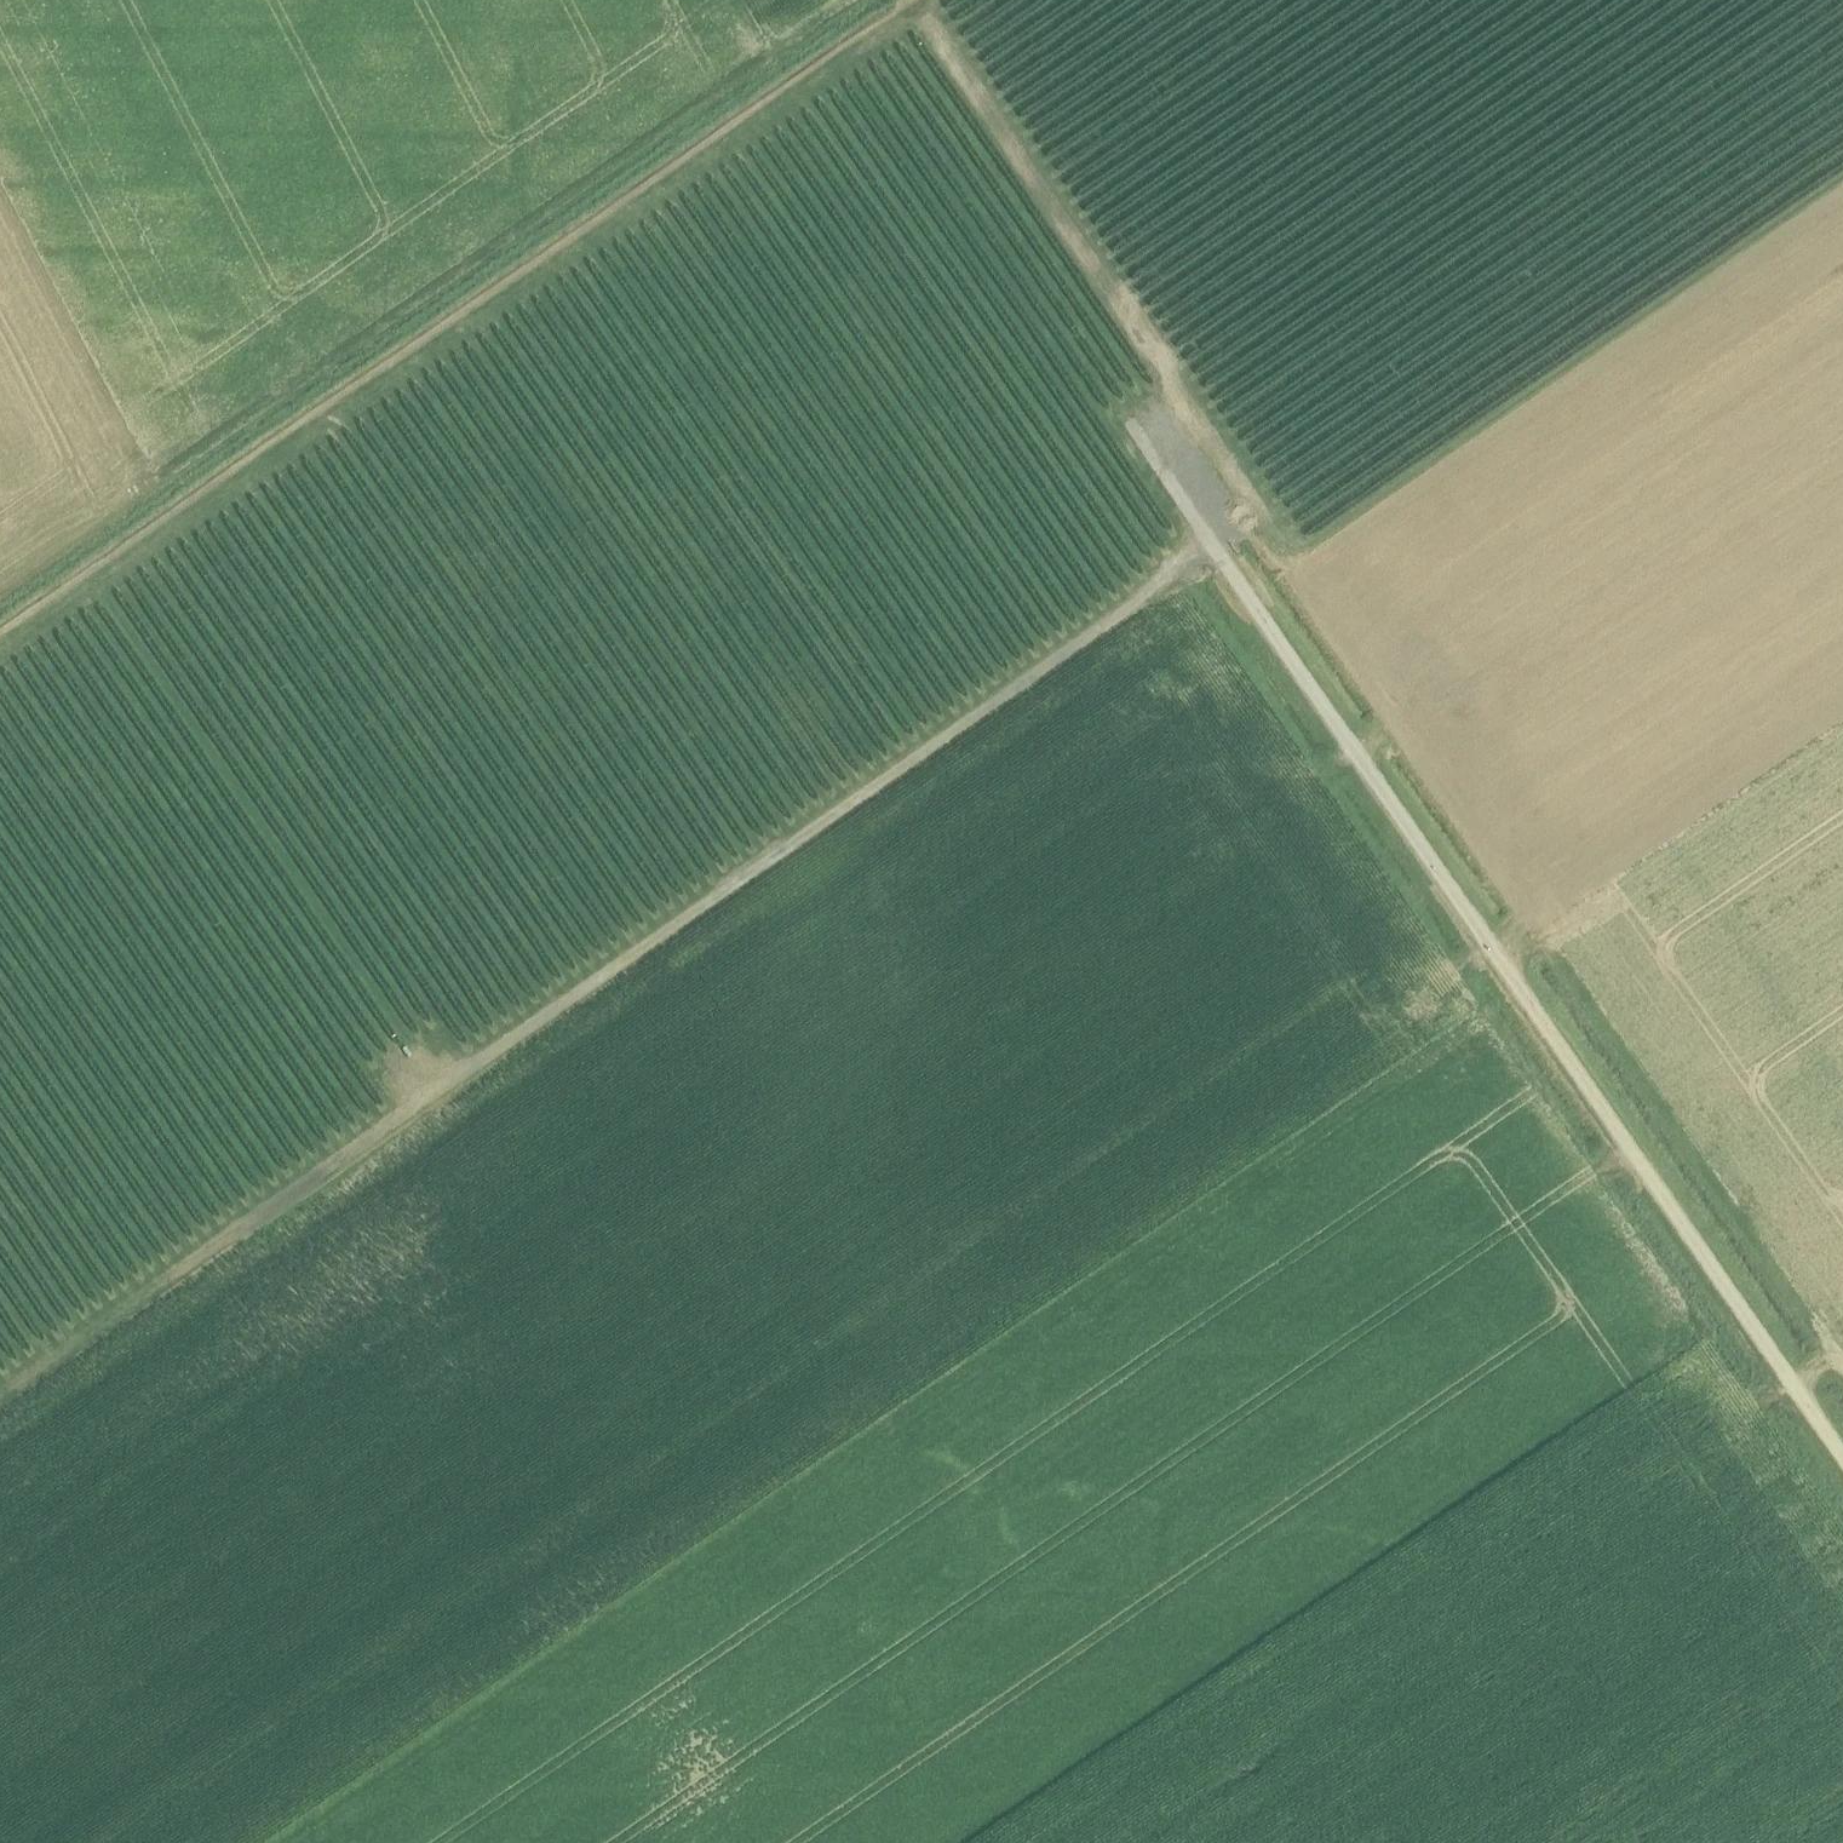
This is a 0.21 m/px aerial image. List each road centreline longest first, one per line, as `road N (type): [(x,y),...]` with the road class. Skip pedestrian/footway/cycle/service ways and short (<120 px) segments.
road 1 (unclassified): [(1842,1482),(1222,558)]

